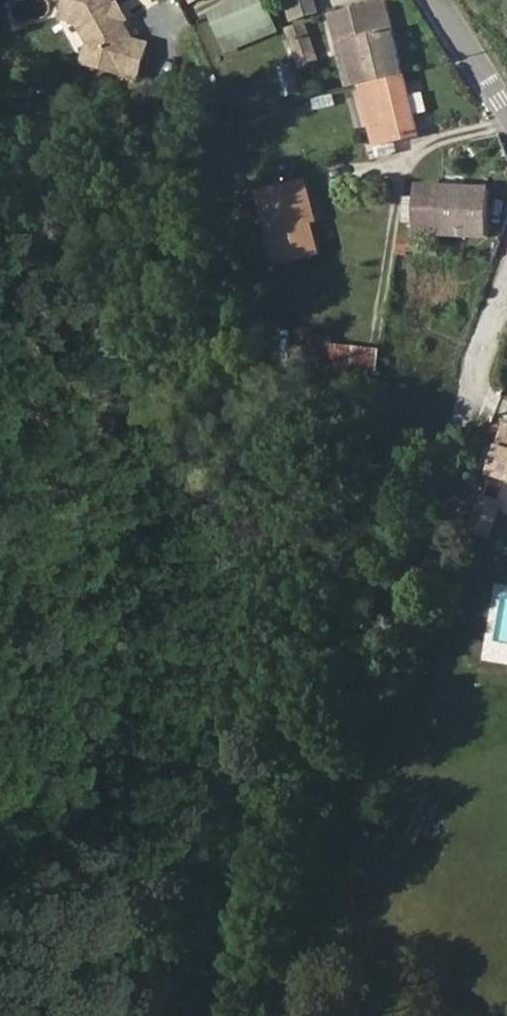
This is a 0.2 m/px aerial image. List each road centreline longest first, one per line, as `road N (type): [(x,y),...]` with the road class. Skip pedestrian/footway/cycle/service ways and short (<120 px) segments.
road 1 (track): [(239,1015),(258,894),(293,799),(343,724),(396,607),(506,285)]
road 2 (track): [(281,829),(115,847),(0,894)]
road 3 (residential): [(435,0),(506,116)]

